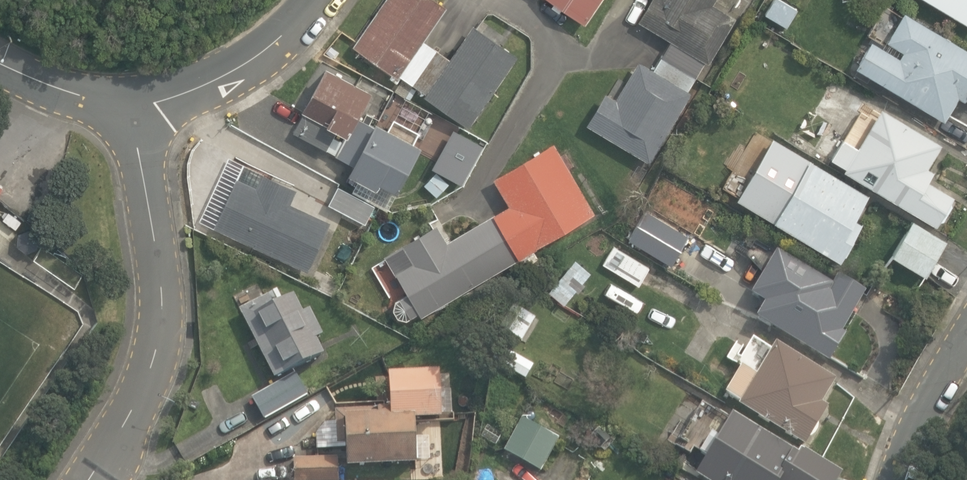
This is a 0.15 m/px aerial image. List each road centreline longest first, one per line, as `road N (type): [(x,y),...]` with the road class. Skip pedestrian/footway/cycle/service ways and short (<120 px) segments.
road 1 (residential): [(90,479),(145,388),(157,350),(155,241),(130,113)]
road 2 (residential): [(313,0),(238,60),(130,113)]
road 3 (residential): [(895,479),(966,344)]
road 4 (unclassified): [(130,113),(0,62)]

